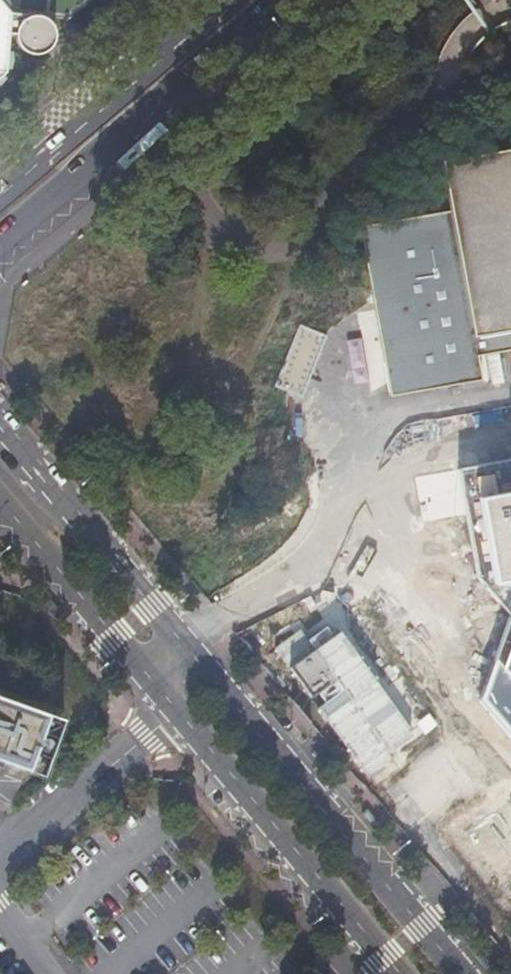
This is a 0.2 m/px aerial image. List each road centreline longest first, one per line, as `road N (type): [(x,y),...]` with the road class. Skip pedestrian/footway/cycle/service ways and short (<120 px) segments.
road 1 (tertiary): [(462,973),(0,432)]
road 2 (secondary): [(0,242),(280,0)]
road 3 (tertiary): [(173,705),(399,973)]
road 4 (secondary): [(218,0),(0,183)]
road 5 (tertiary): [(0,506),(173,705)]
road 6 (unclassified): [(0,852),(173,705)]

